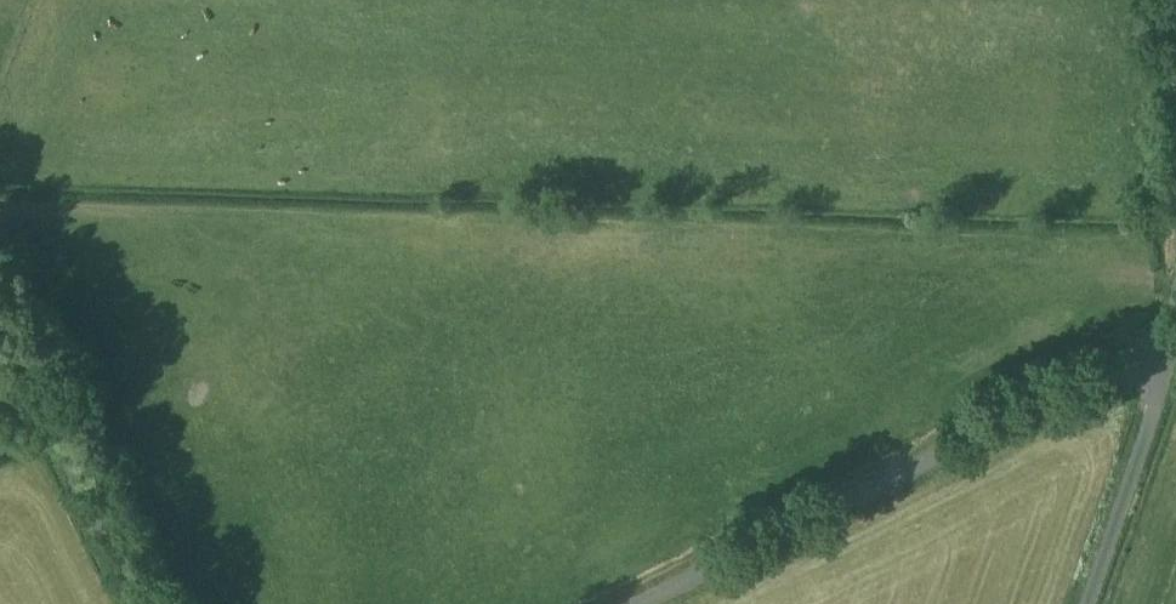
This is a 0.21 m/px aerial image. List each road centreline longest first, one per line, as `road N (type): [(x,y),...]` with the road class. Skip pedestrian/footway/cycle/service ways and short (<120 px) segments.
road 1 (unclassified): [(630,603),(1123,363),(1159,340),(1175,312)]
road 2 (unclassified): [(38,400),(135,603)]
road 3 (unclassified): [(1175,177),(1162,0)]

